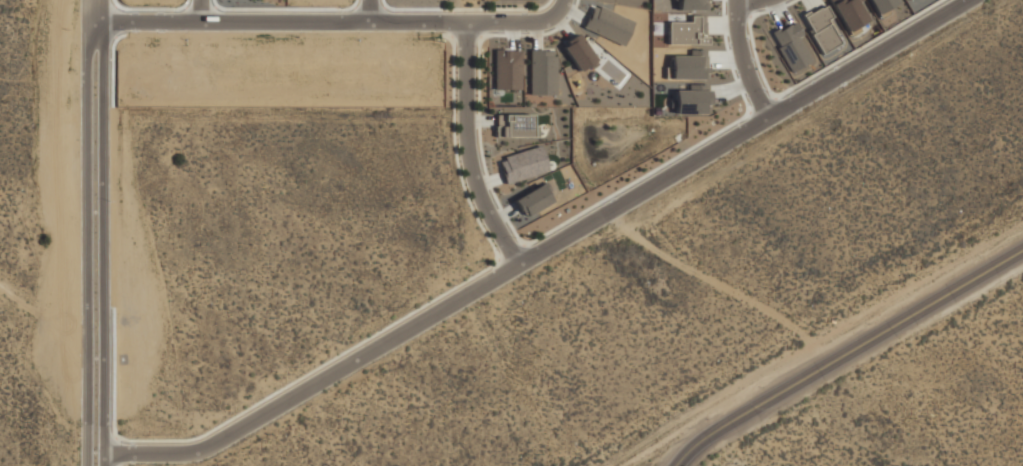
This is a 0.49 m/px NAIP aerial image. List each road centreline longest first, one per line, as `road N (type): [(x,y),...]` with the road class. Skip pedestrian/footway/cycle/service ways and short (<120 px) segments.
road 1 (residential): [(96,451),(213,446),(598,212)]
road 2 (residential): [(98,0),(96,451)]
road 3 (residential): [(598,212),(966,0)]
road 4 (tertiary): [(677,465),(711,435),(1022,251)]
road 5 (residential): [(467,21),(98,22)]
road 6 (residential): [(467,21),(466,139),(514,259)]
road 7 (residential): [(736,0),(739,54),(767,119)]

